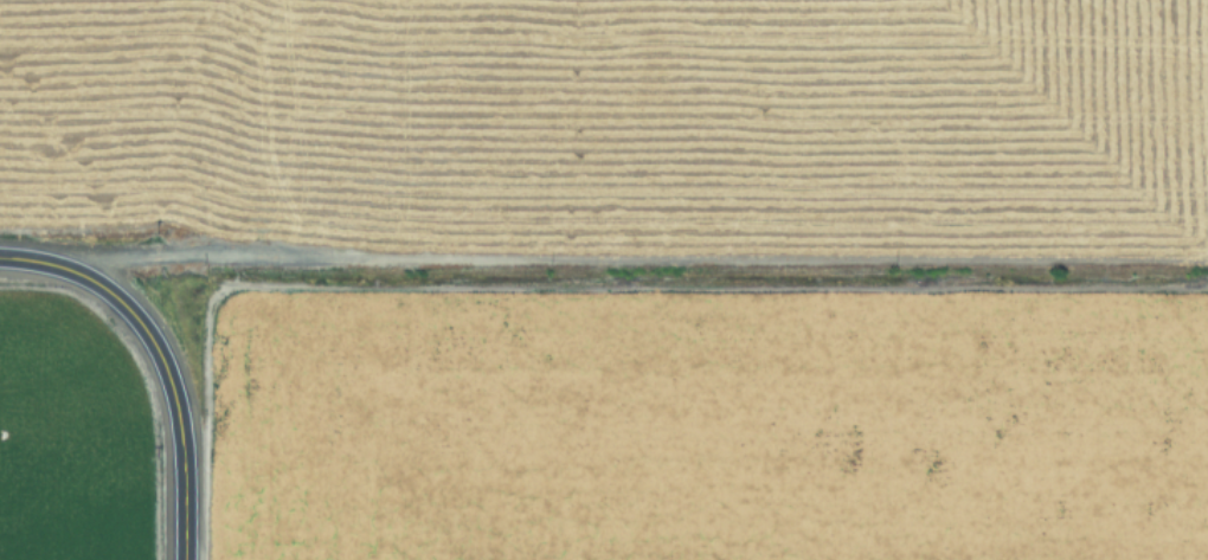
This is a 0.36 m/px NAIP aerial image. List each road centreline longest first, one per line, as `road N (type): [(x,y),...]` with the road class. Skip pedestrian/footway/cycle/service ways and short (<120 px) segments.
road 1 (tertiary): [(0,258),(20,258),(176,435),(176,559)]

